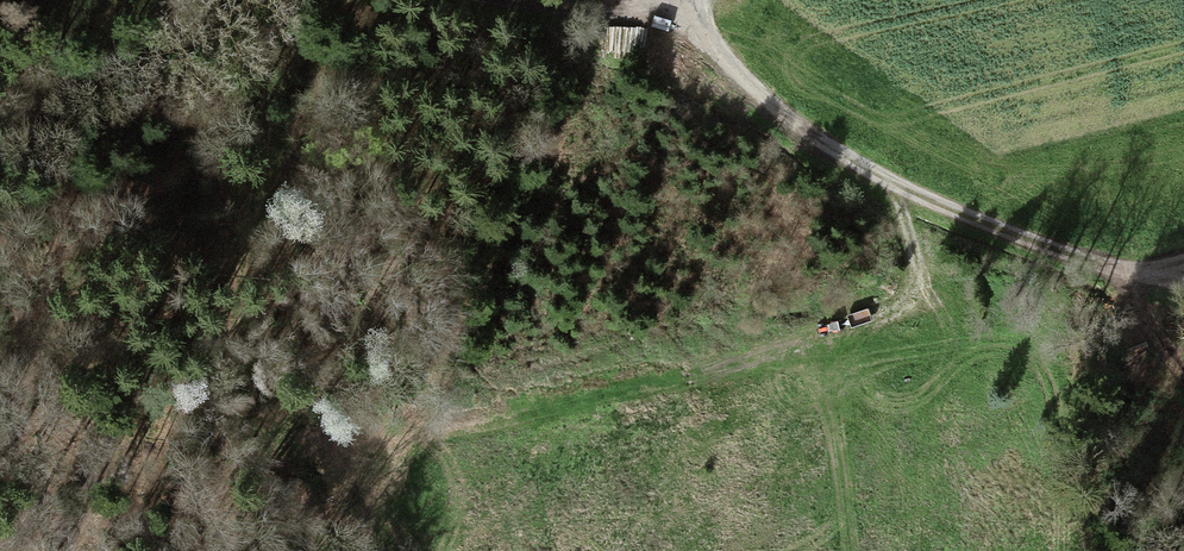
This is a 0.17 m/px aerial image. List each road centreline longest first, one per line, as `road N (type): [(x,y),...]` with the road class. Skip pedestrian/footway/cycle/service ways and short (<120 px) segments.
road 1 (track): [(280,0),(196,180),(63,550)]
road 2 (track): [(259,0),(146,49),(0,156)]
road 3 (track): [(890,183),(753,87),(690,3)]
road 4 (track): [(1129,264),(1040,242),(890,183)]
road 5 (track): [(890,183),(914,249),(908,299),(900,311),(839,336)]
road 6 (track): [(690,3),(567,8),(514,0)]
road 7 (track): [(1129,264),(1183,370)]

